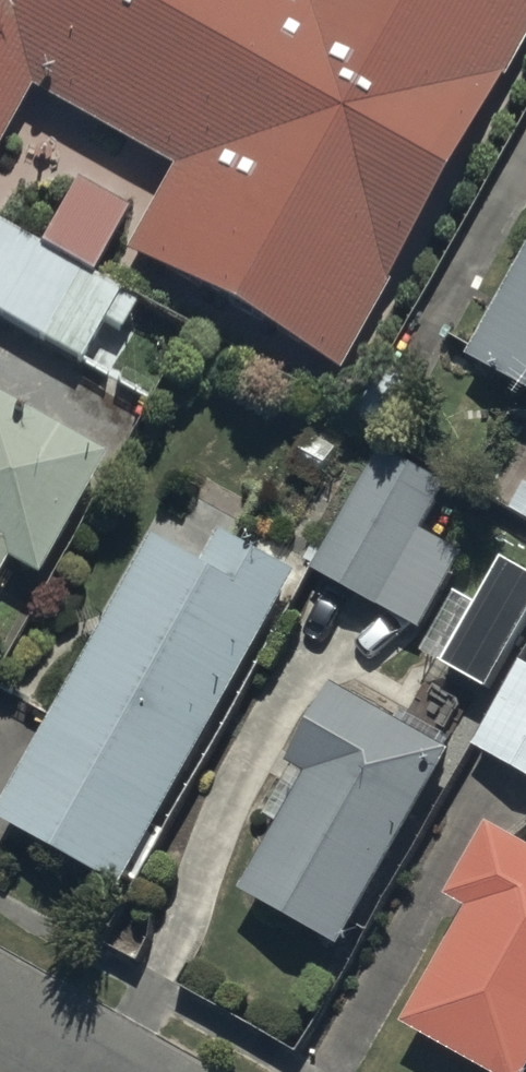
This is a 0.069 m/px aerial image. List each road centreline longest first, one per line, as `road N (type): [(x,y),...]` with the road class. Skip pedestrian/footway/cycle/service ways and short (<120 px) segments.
road 1 (residential): [(0,1009),(112,1071)]

